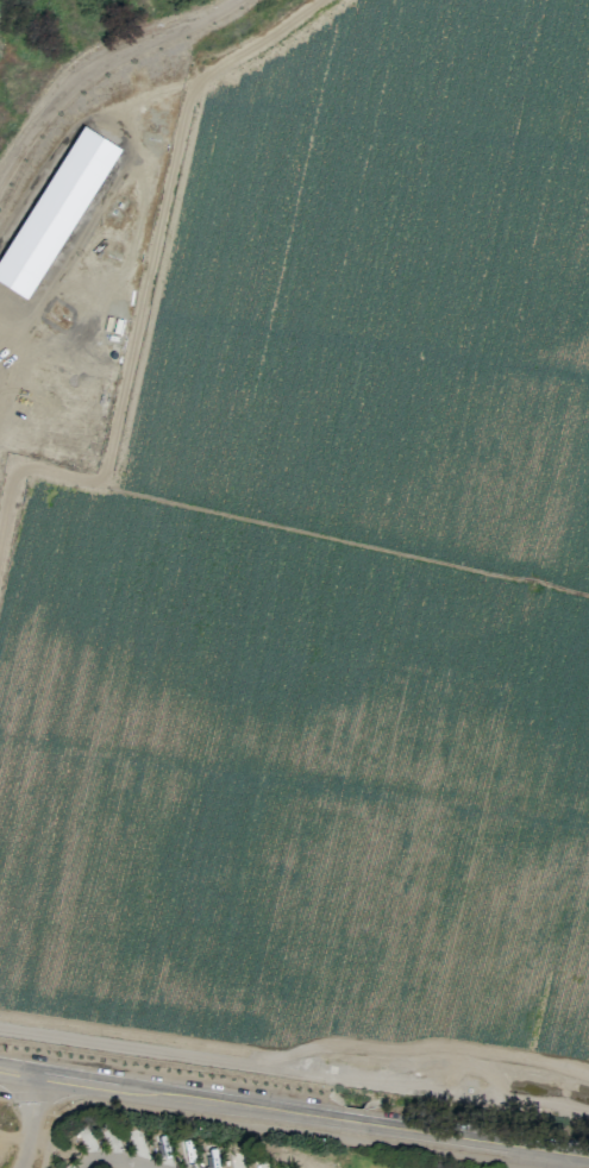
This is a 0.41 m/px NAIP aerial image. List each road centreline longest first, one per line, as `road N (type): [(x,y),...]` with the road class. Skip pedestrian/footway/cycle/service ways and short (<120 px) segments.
road 1 (track): [(323,0),(188,98),(100,481),(82,485),(25,471),(6,500)]
road 2 (track): [(588,1117),(0,1028)]
road 3 (residential): [(249,0),(117,59),(64,101),(0,214)]
road 4 (primary): [(336,1120),(0,1070)]
road 5 (primary): [(588,1157),(336,1120)]

